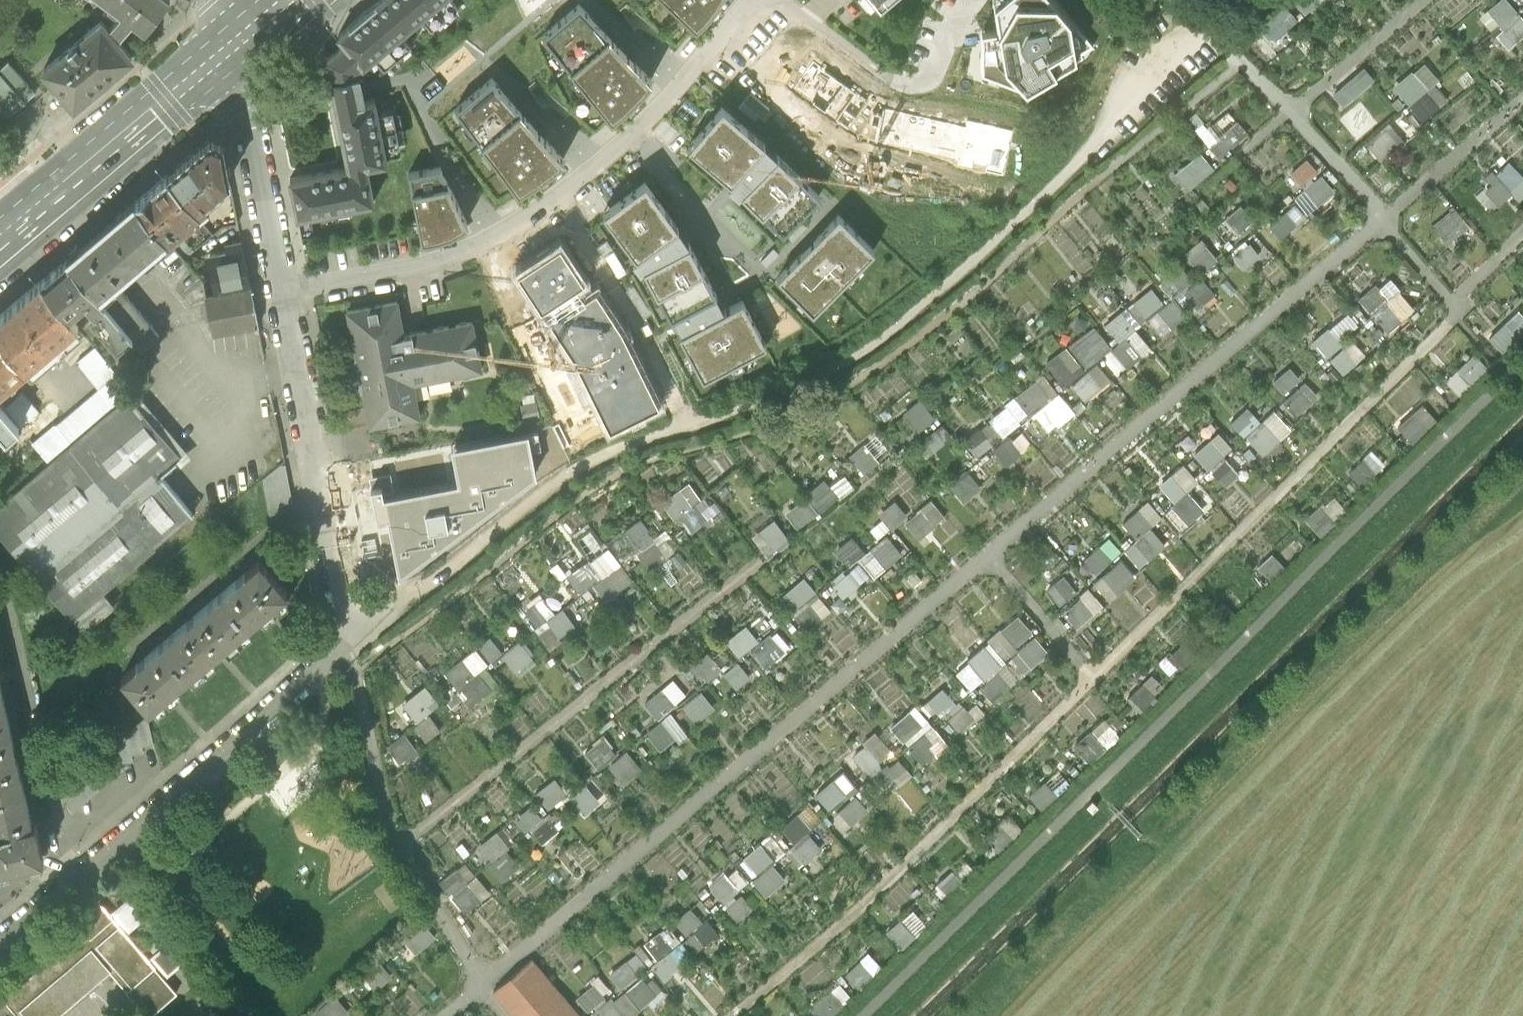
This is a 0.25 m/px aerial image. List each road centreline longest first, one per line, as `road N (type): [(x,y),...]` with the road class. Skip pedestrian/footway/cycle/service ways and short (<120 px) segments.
road 1 (residential): [(365,625),(341,590),(234,41)]
road 2 (residential): [(365,625),(0,940)]
road 3 (secondary): [(0,237),(234,41)]

